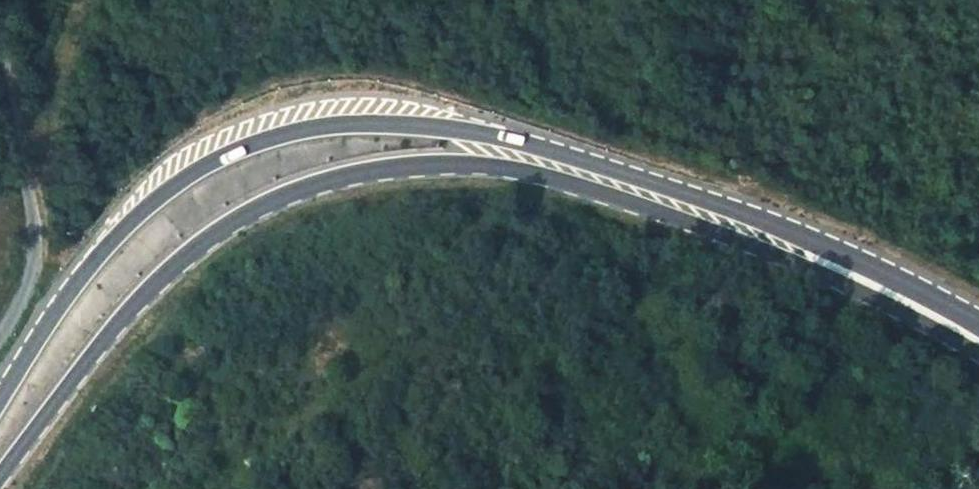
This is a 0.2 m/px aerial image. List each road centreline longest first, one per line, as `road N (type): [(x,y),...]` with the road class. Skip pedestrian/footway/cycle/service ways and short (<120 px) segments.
road 1 (primary): [(625,186),(466,131),(334,125),(254,144),(176,184),(130,223),(53,315),(0,402)]
road 2 (primary): [(0,476),(161,277),(276,197),(360,171),(444,163),(518,164),(625,186)]
road 3 (primary): [(625,186),(846,271),(978,339)]
road 4 (unclassified): [(0,75),(30,253),(18,308),(0,333)]

